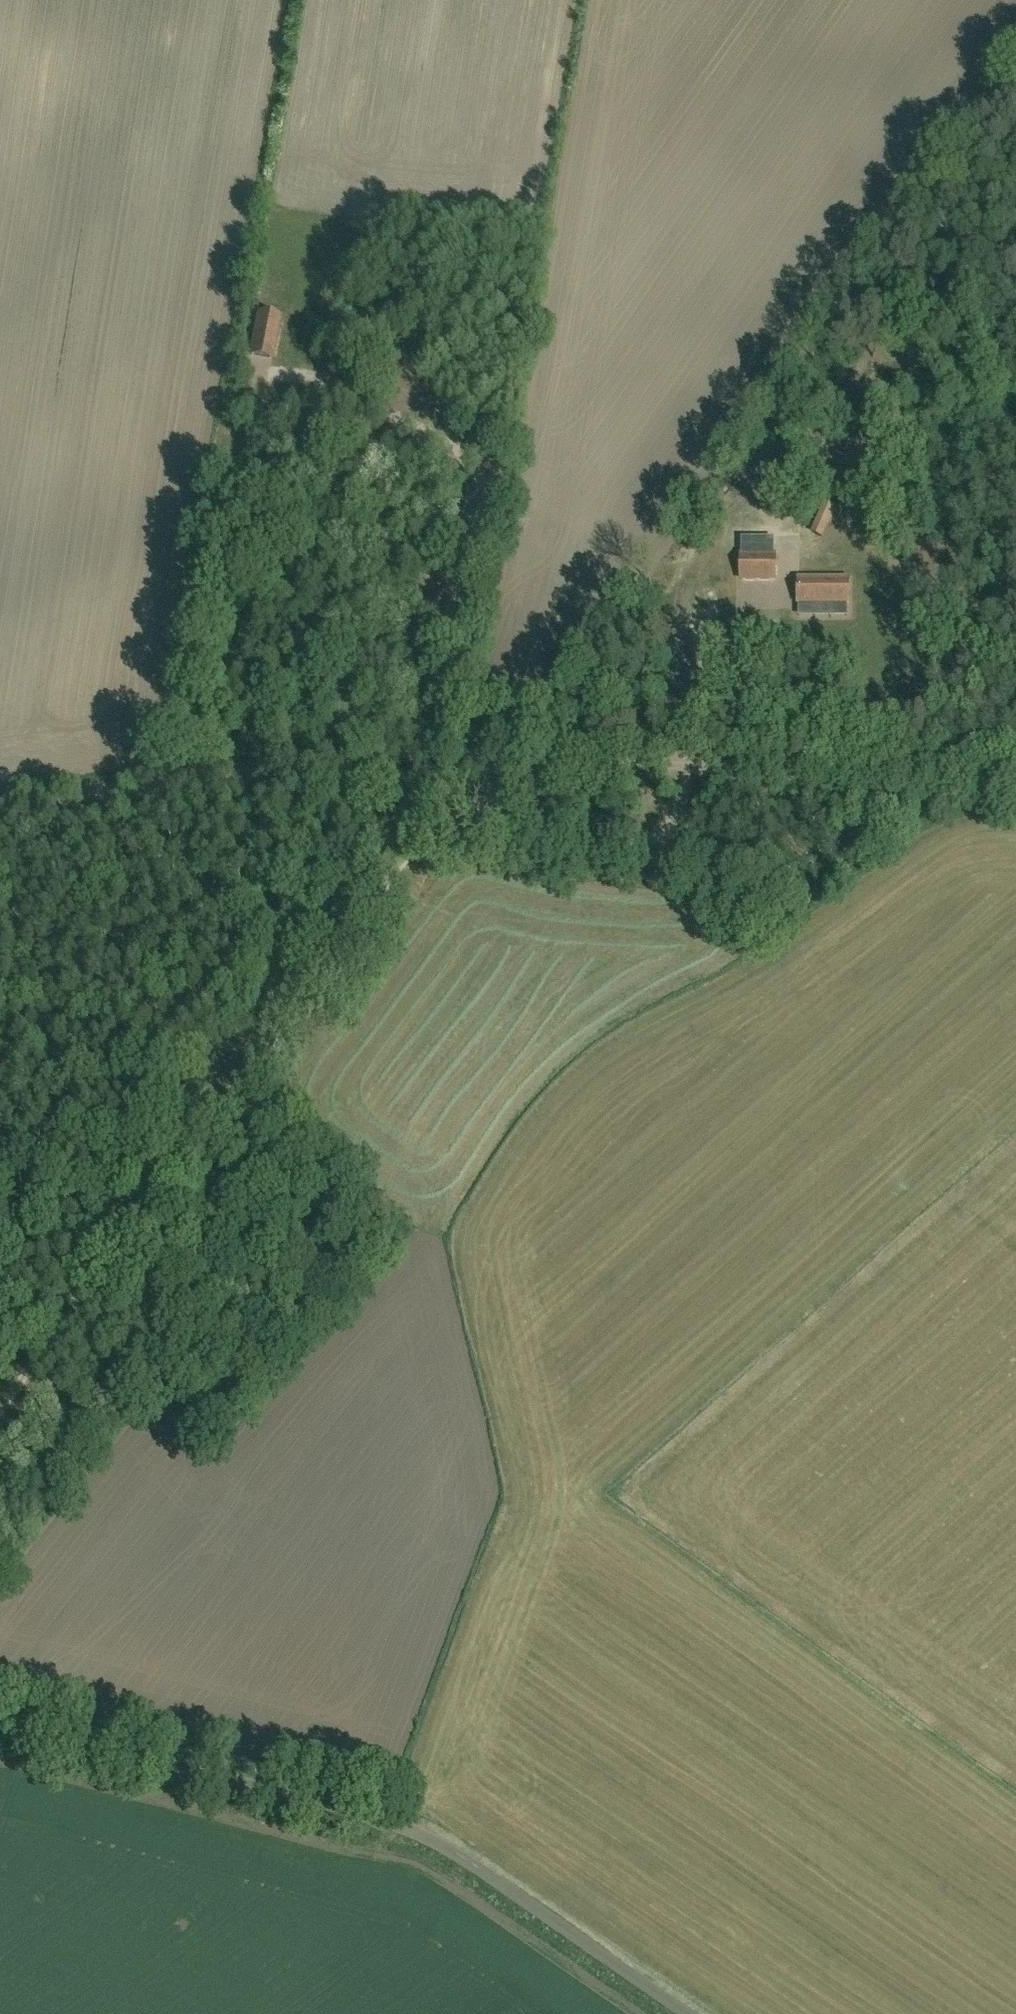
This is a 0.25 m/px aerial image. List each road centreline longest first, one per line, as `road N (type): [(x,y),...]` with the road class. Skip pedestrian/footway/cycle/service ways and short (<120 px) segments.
road 1 (track): [(1015,791),(442,747),(0,804)]
road 2 (unclassified): [(0,1730),(419,1834),(684,2013)]

